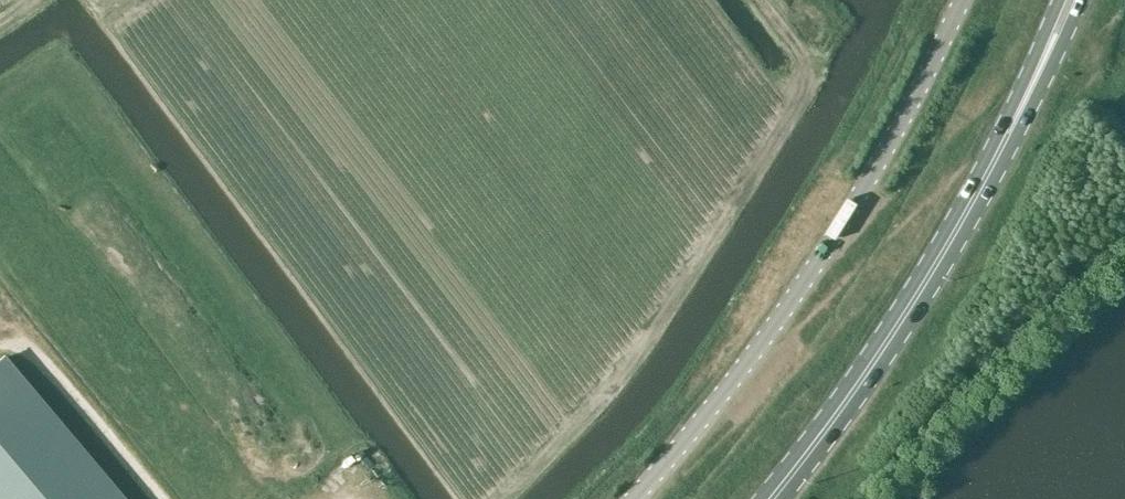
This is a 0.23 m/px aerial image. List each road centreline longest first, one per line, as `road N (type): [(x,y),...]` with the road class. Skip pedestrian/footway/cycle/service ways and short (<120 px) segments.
road 1 (unclassified): [(960,0),(905,115),(802,285),(633,498)]
road 2 (primary): [(774,498),(868,375),(1034,83)]

